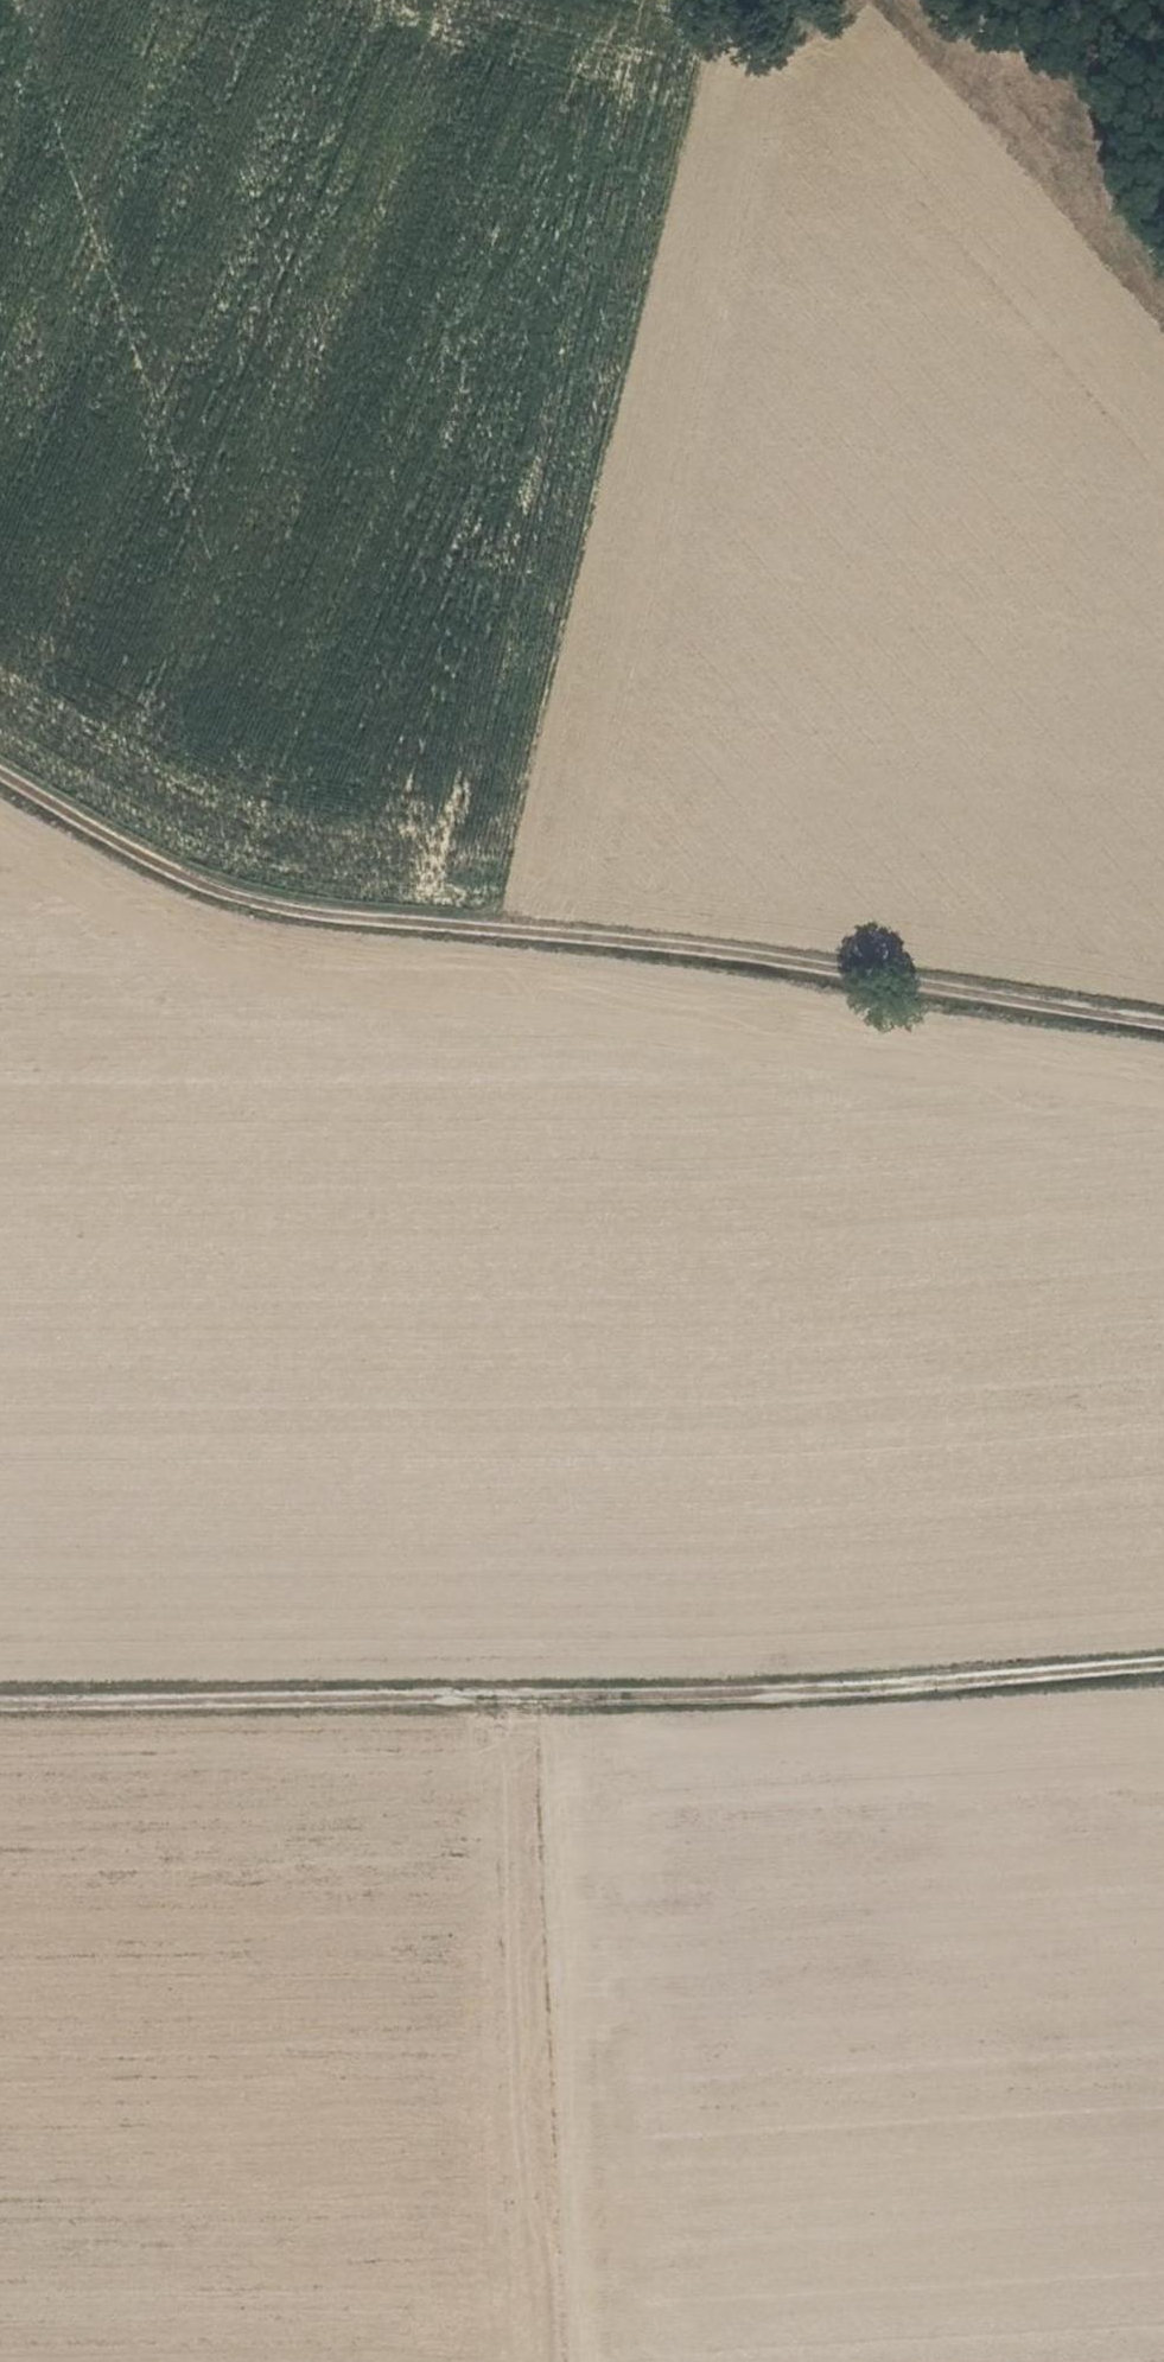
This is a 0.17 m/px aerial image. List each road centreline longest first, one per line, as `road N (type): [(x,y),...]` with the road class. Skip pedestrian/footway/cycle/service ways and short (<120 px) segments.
road 1 (track): [(1163,1027),(734,958),(244,904),(175,879),(0,781)]
road 2 (track): [(0,1711),(290,1711),(747,1696),(1163,1667)]

